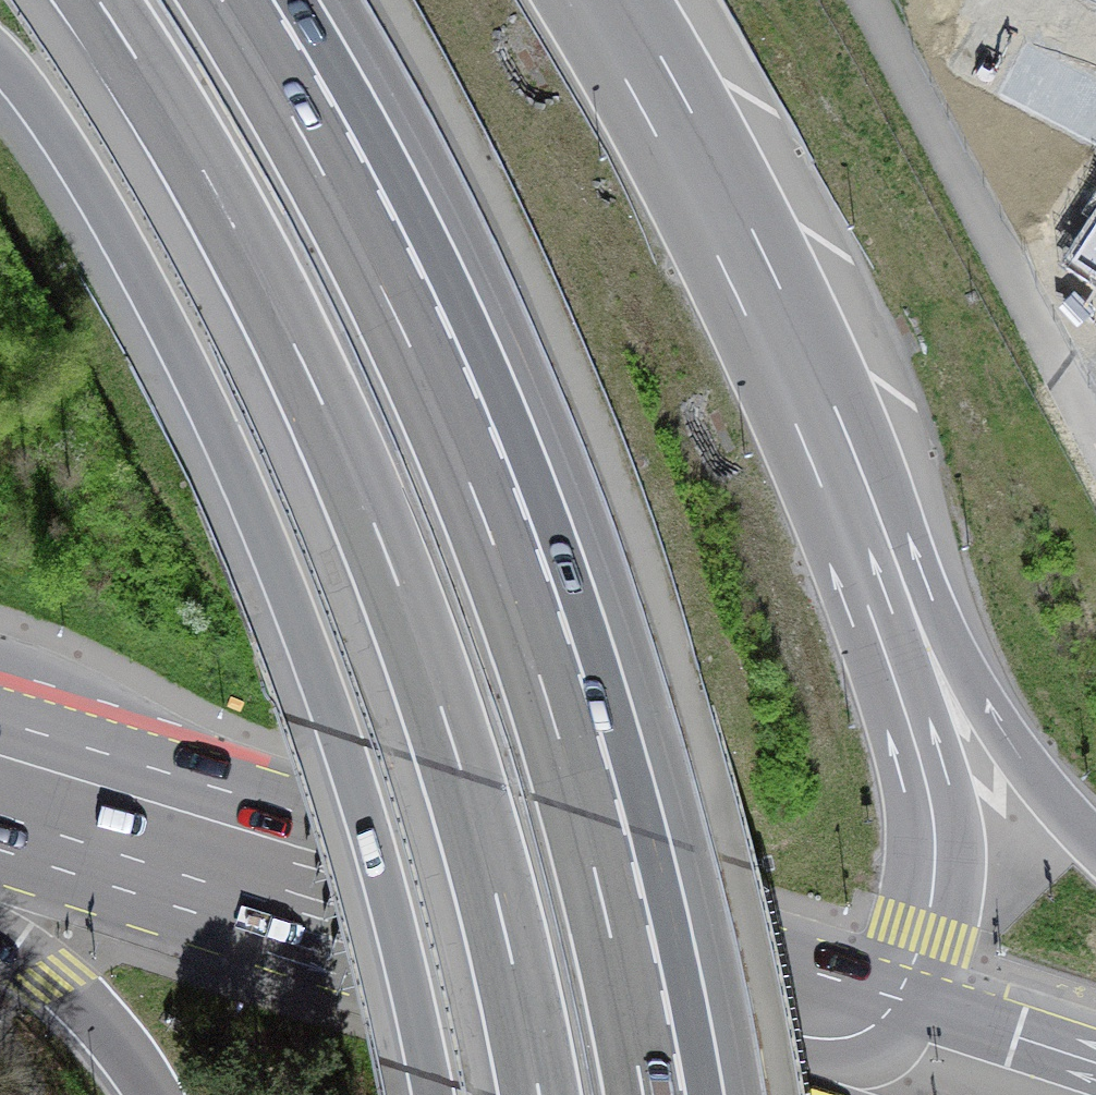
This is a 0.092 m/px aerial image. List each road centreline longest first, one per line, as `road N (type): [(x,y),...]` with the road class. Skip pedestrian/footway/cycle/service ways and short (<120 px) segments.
road 1 (motorway): [(98,0),(214,190),(305,365),(382,544),(463,775),(539,1094)]
road 2 (motorway): [(643,1094),(581,814),(477,502),(398,320),(221,0)]
road 3 (motorway): [(0,60),(78,165),(232,458),(340,735),(434,1094)]
road 4 (secondary): [(880,1060),(0,784)]
road 5 (motorway): [(880,1060),(921,933),(935,835),(925,777),(813,414)]
road 6 (motorway): [(1095,844),(991,714),(813,414)]
road 7 (motorway): [(813,414),(745,264),(602,0)]
road 8 (motorway): [(0,925),(90,1010),(155,1094)]

